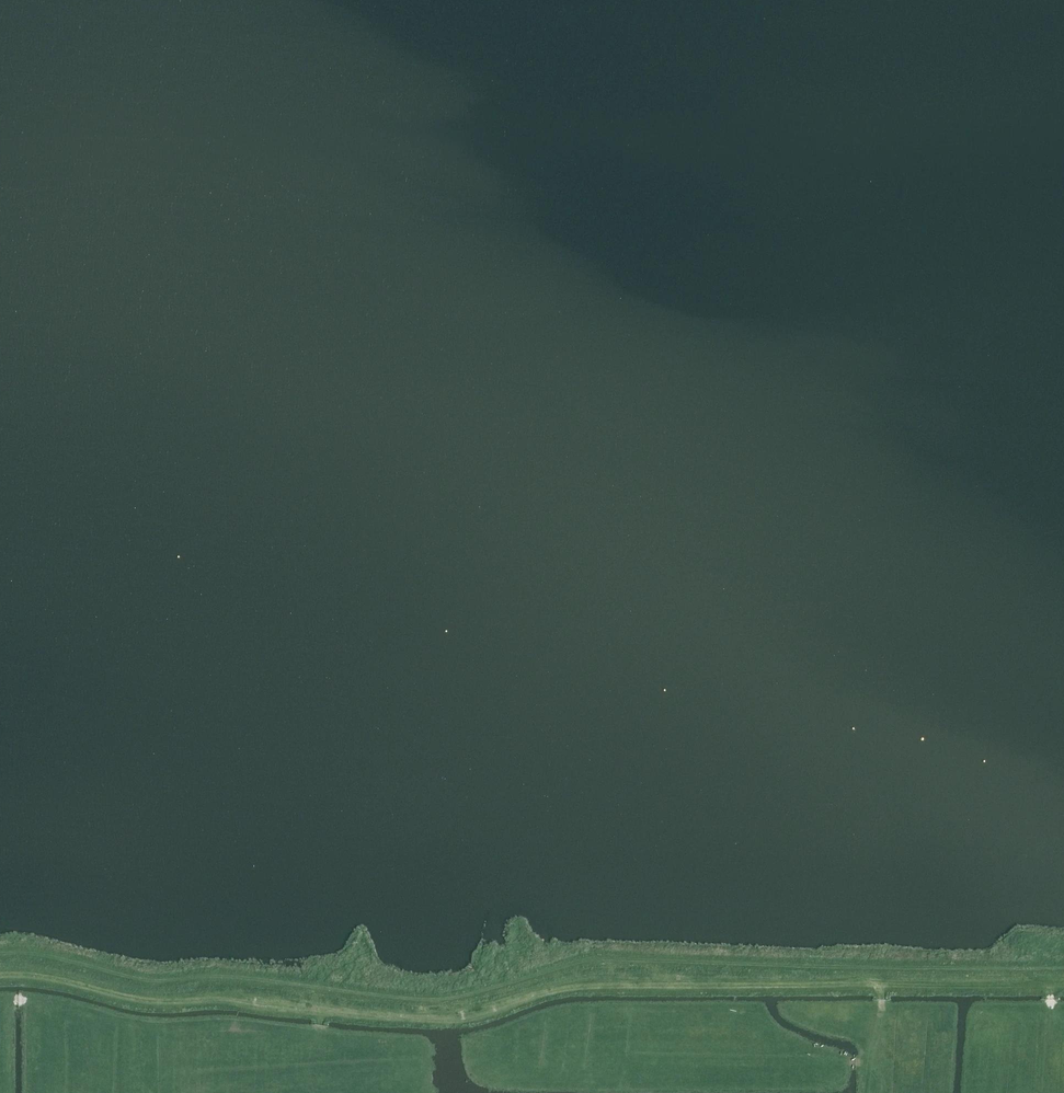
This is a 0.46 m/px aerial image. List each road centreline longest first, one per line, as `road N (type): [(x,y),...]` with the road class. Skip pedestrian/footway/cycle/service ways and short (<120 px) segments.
road 1 (track): [(1063,985),(595,981),(430,1016),(255,997),(140,999),(0,974)]

